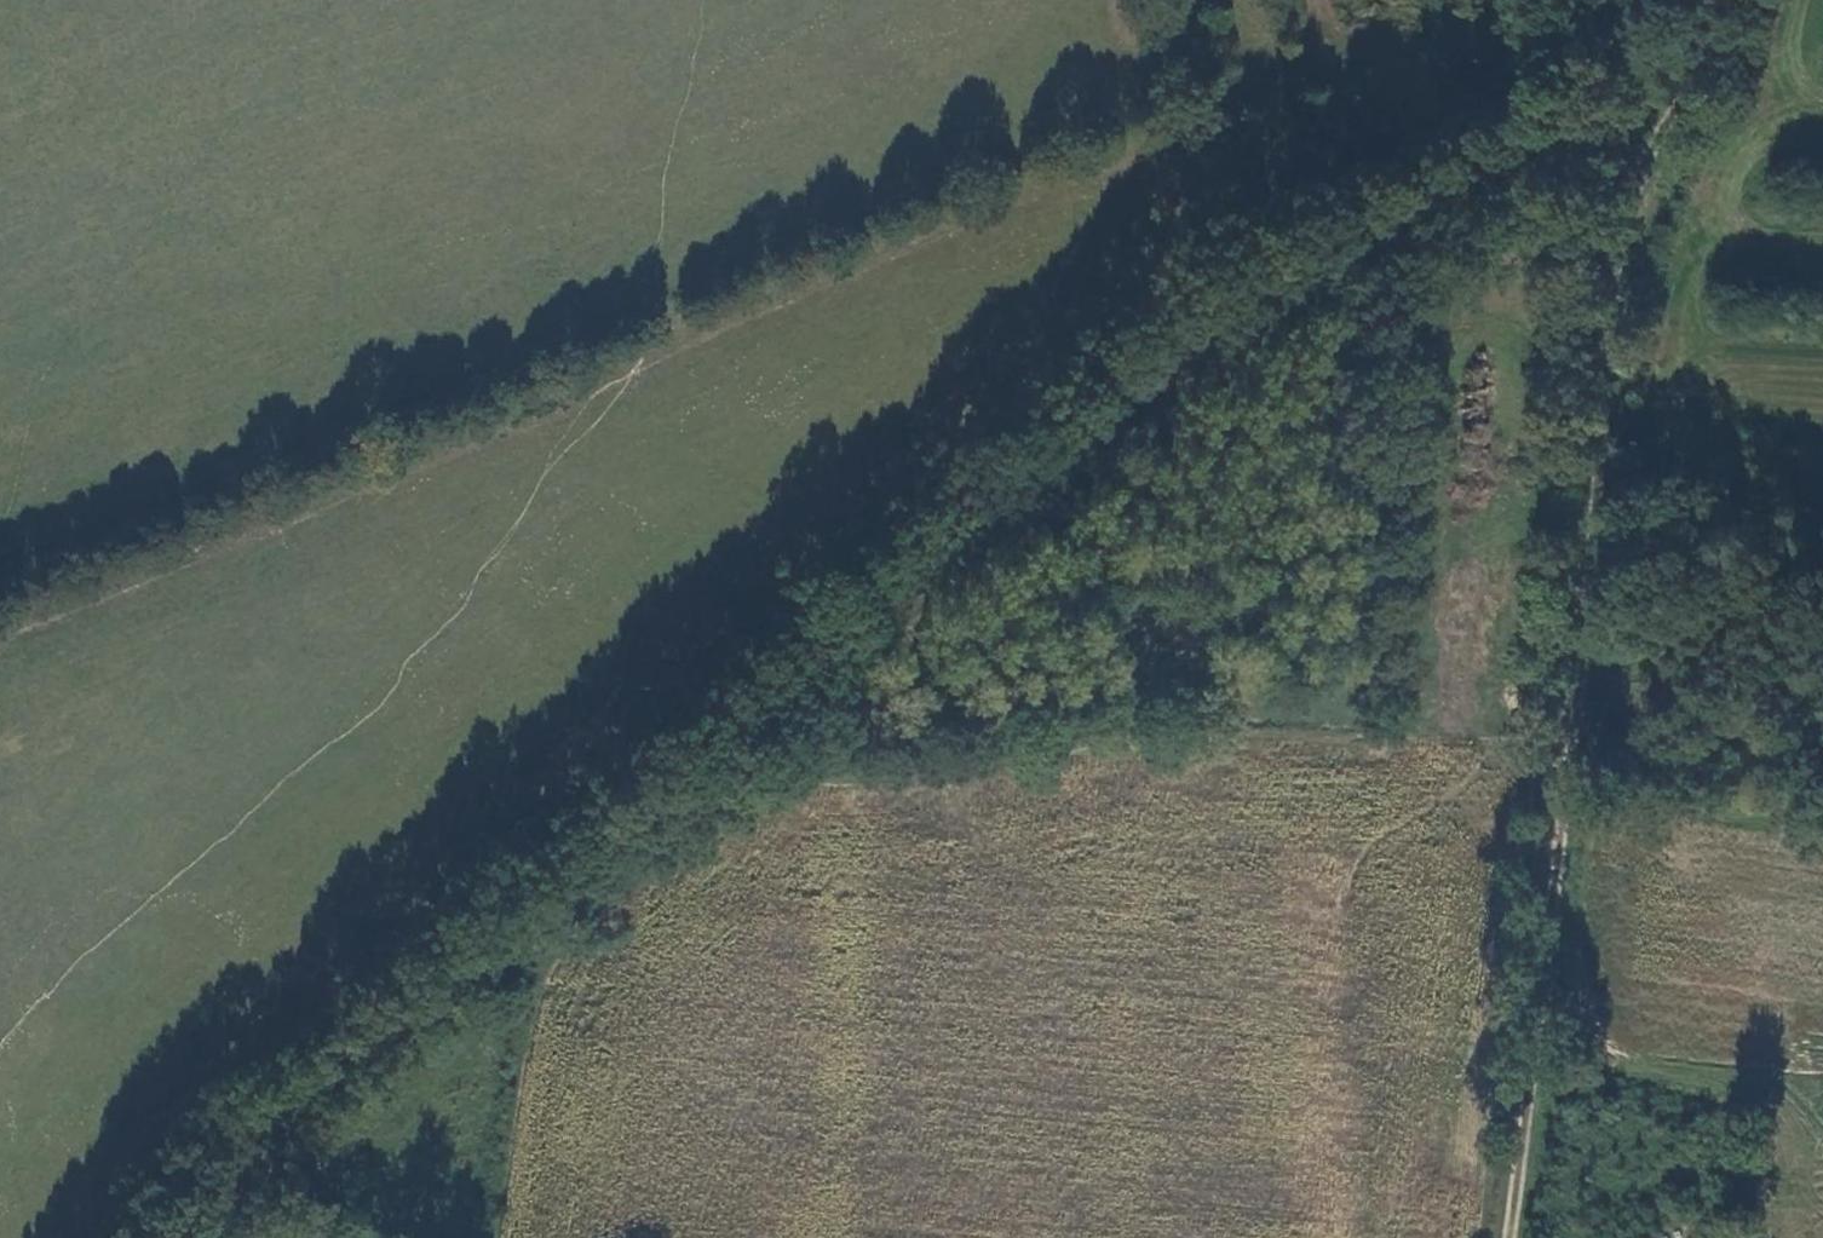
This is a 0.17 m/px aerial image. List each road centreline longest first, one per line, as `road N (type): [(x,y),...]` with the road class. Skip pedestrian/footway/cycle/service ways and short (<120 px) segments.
road 1 (track): [(183,1237),(219,1192),(529,921),(987,489),(1239,291),(1605,143),(1656,101)]
road 2 (track): [(1516,1237),(1573,786),(1616,273),(1656,101)]
road 3 (track): [(1656,101),(1728,29),(1739,0)]

